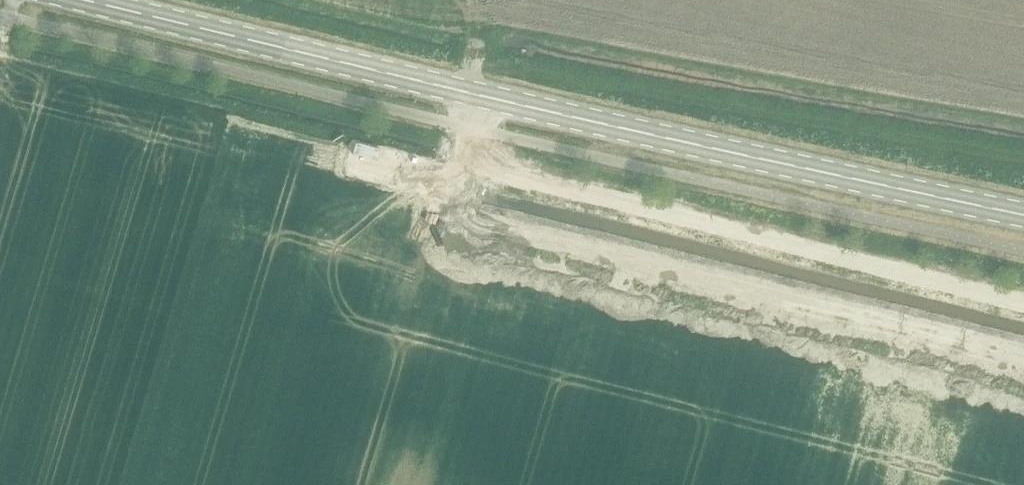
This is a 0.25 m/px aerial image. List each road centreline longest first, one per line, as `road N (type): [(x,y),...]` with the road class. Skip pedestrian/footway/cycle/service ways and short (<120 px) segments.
road 1 (secondary): [(1023,213),(464,95),(87,0)]

